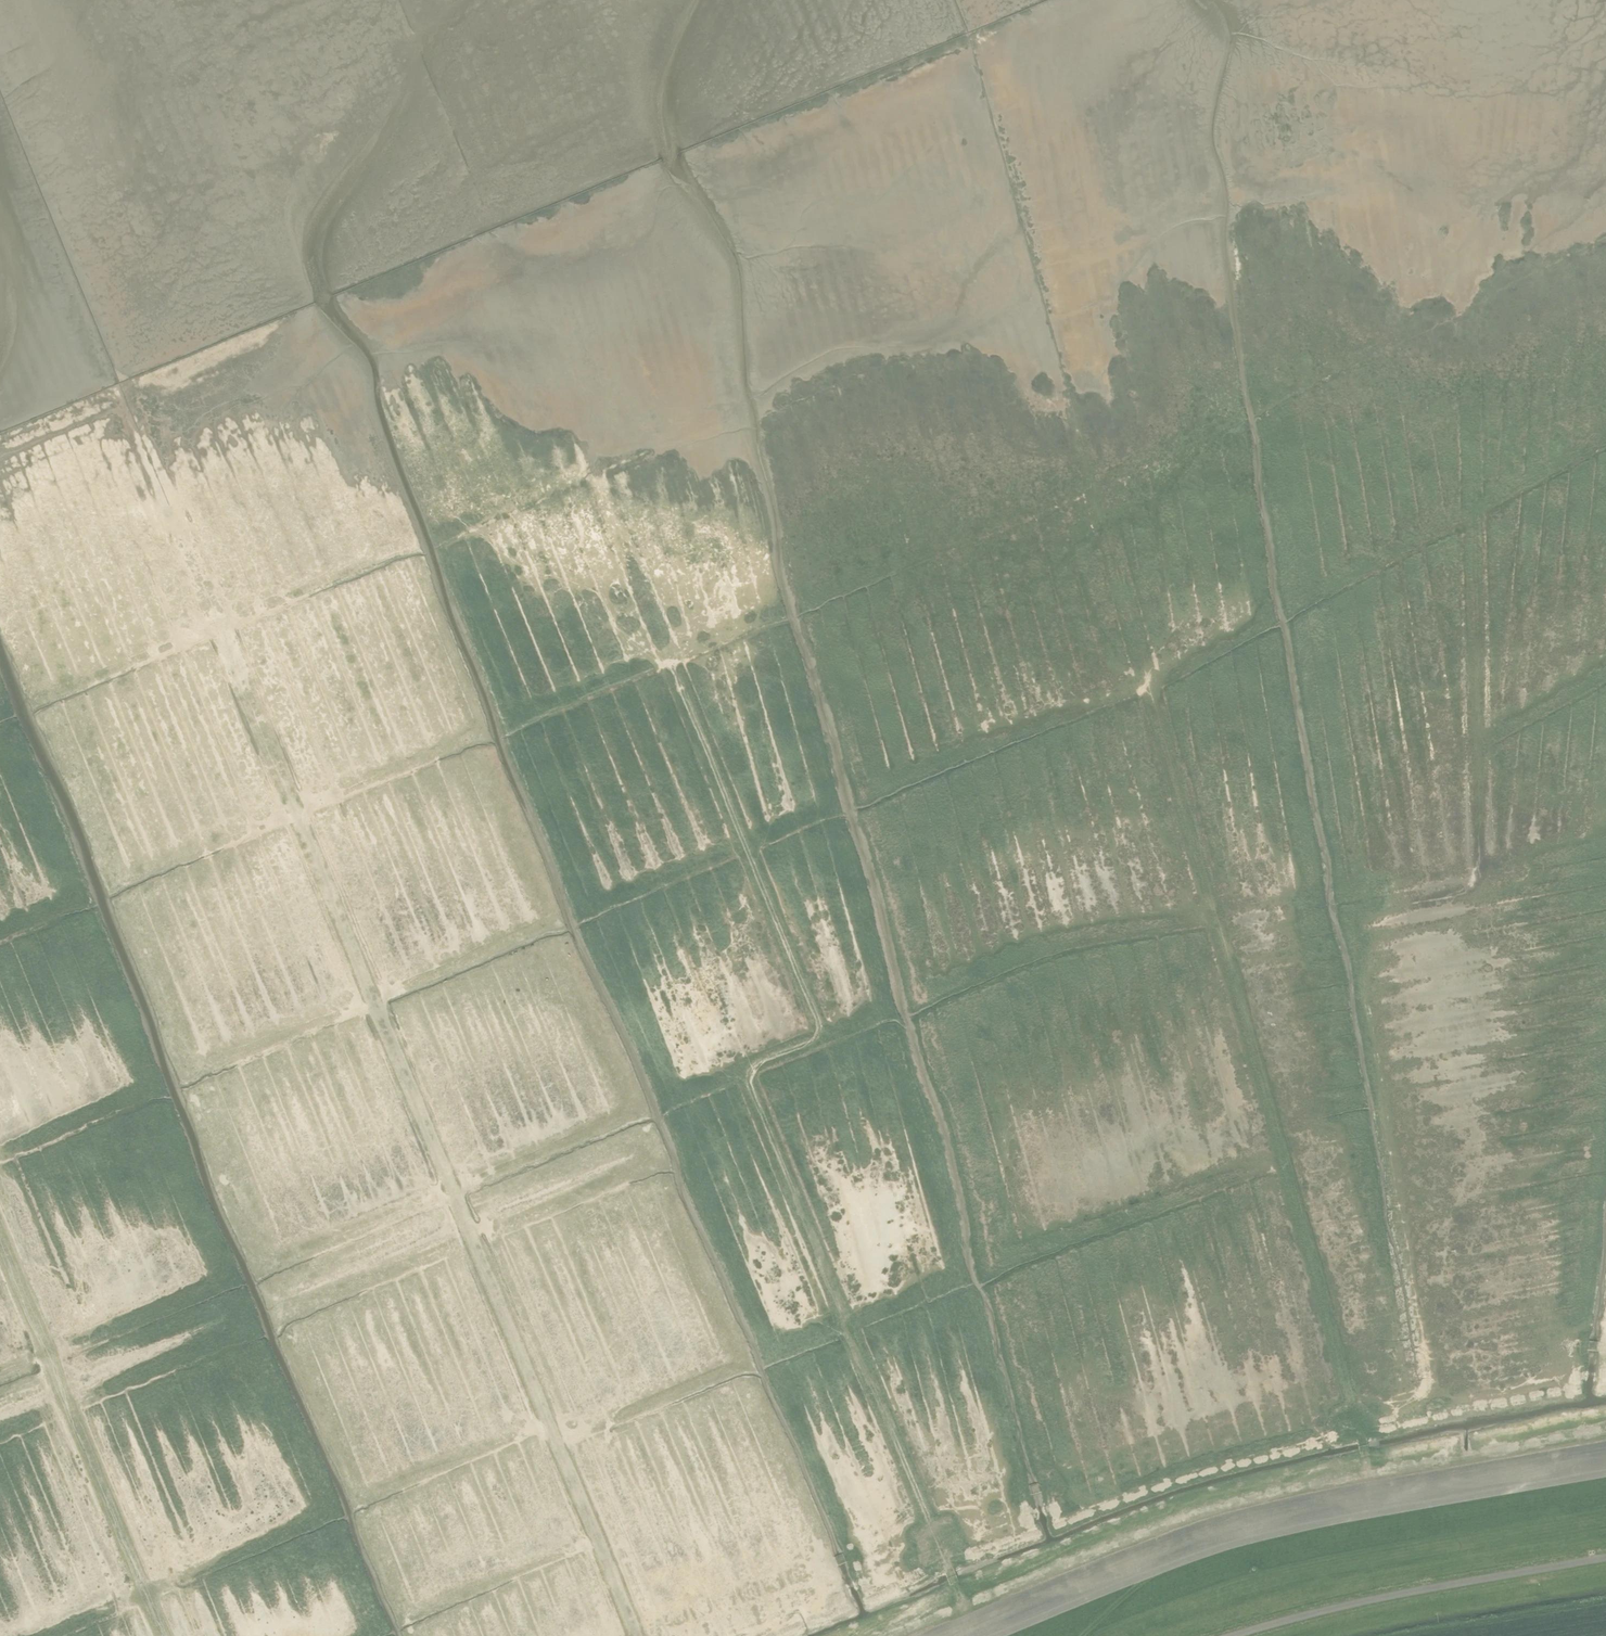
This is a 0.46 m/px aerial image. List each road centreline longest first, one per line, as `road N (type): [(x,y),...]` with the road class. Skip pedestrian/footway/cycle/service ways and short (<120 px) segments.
road 1 (track): [(1002,1635),(1294,1528),(1605,1470)]

